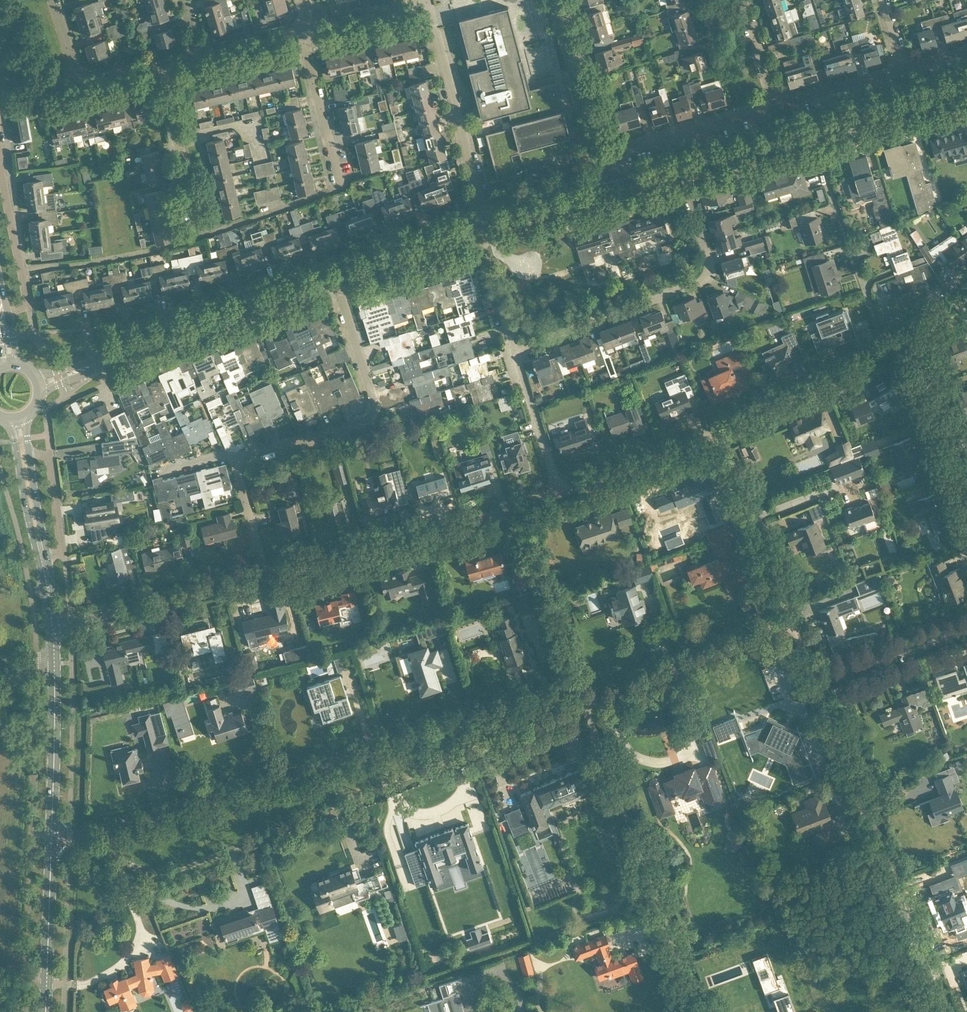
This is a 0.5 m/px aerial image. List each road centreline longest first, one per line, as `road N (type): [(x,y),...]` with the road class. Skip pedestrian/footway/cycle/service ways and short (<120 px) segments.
road 1 (residential): [(109,829),(126,883),(139,889),(584,705)]
road 2 (residential): [(584,705),(563,689),(109,829)]
road 3 (residential): [(942,1011),(815,678)]
road 4 (residential): [(515,352),(706,278),(709,259),(682,169)]
road 5 (residential): [(265,576),(560,493)]
road 6 (residential): [(201,236),(335,189),(302,31)]
road 7 (residential): [(240,460),(363,423),(376,412),(336,277)]
road 8 (residential): [(888,350),(809,132)]
road 9 (residential): [(485,227),(427,3)]
road 10 (unclassified): [(584,705),(791,622)]
road 11 (residential): [(53,626),(265,576)]
road 12 (tertiary): [(140,348),(336,277)]
road 13 (residential): [(791,622),(722,433)]
road 14 (residential): [(722,433),(888,350)]
road 15 (residential): [(601,156),(776,106)]
road 16 (secondary): [(52,836),(54,658)]
road 17 (residential): [(201,236),(161,65)]
road 18 (residential): [(9,316),(28,305),(0,154)]
road 19 (secondary): [(46,1011),(52,836)]
road 20 (residential): [(560,493),(722,433)]
road 21 (tertiary): [(809,132),(966,86)]
road 22 (residential): [(601,156),(553,0)]
road 23 (residential): [(966,488),(909,336)]
road 24 (residential): [(815,678),(966,628)]
road 25 (tertiary): [(336,277),(485,227)]
road 26 (residential): [(560,493),(515,352)]
road 27 (secondary): [(4,418),(38,558)]
road 28 (tertiary): [(485,227),(613,189)]
road 29 (tertiary): [(682,169),(809,132)]
road 30 (residential): [(776,106),(903,69)]
road 31 (unclassified): [(48,556),(62,544),(51,459),(30,452)]

